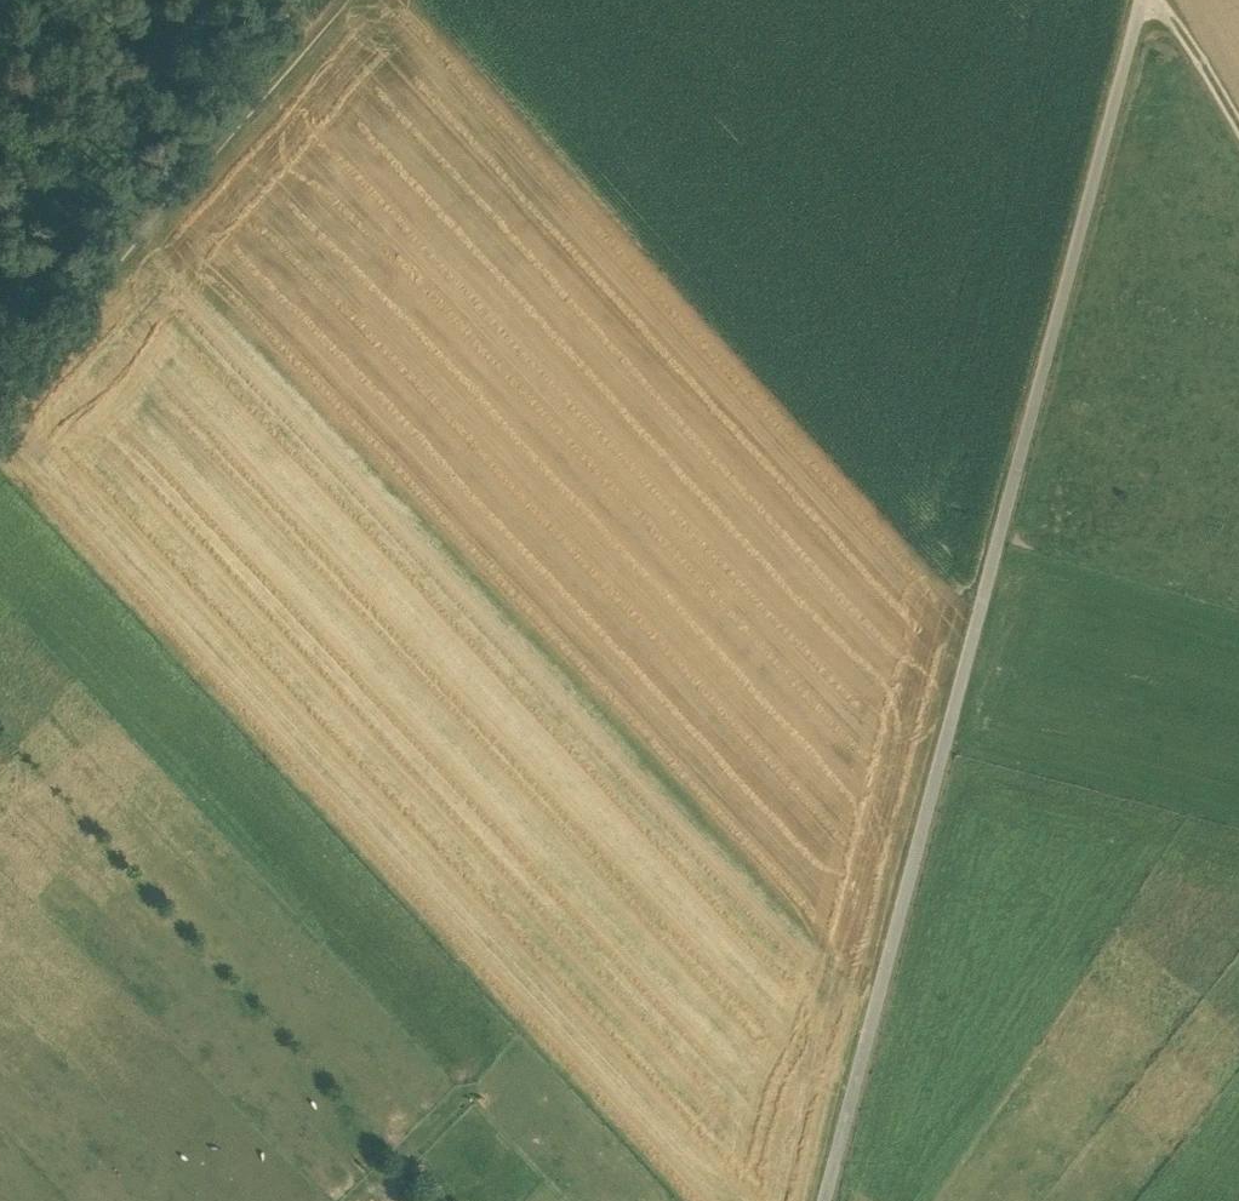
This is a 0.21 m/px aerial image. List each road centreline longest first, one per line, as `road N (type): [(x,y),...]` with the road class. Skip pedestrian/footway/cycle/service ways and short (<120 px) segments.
road 1 (track): [(825,1200),(1139,0)]
road 2 (track): [(0,389),(339,0)]
road 3 (track): [(1238,124),(1175,15)]

